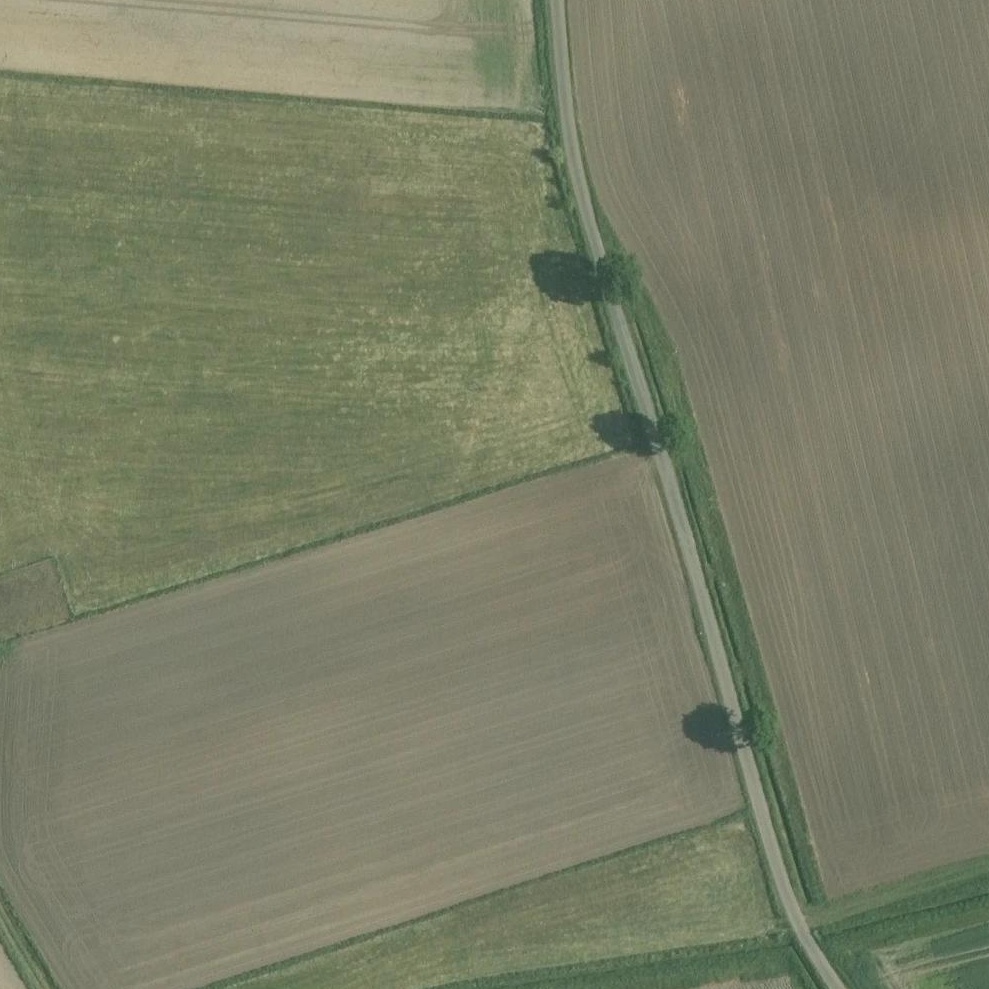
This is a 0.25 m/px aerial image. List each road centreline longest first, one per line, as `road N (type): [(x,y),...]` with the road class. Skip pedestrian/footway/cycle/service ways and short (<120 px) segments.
road 1 (unclassified): [(849,988),(816,935),(649,402),(556,0)]

